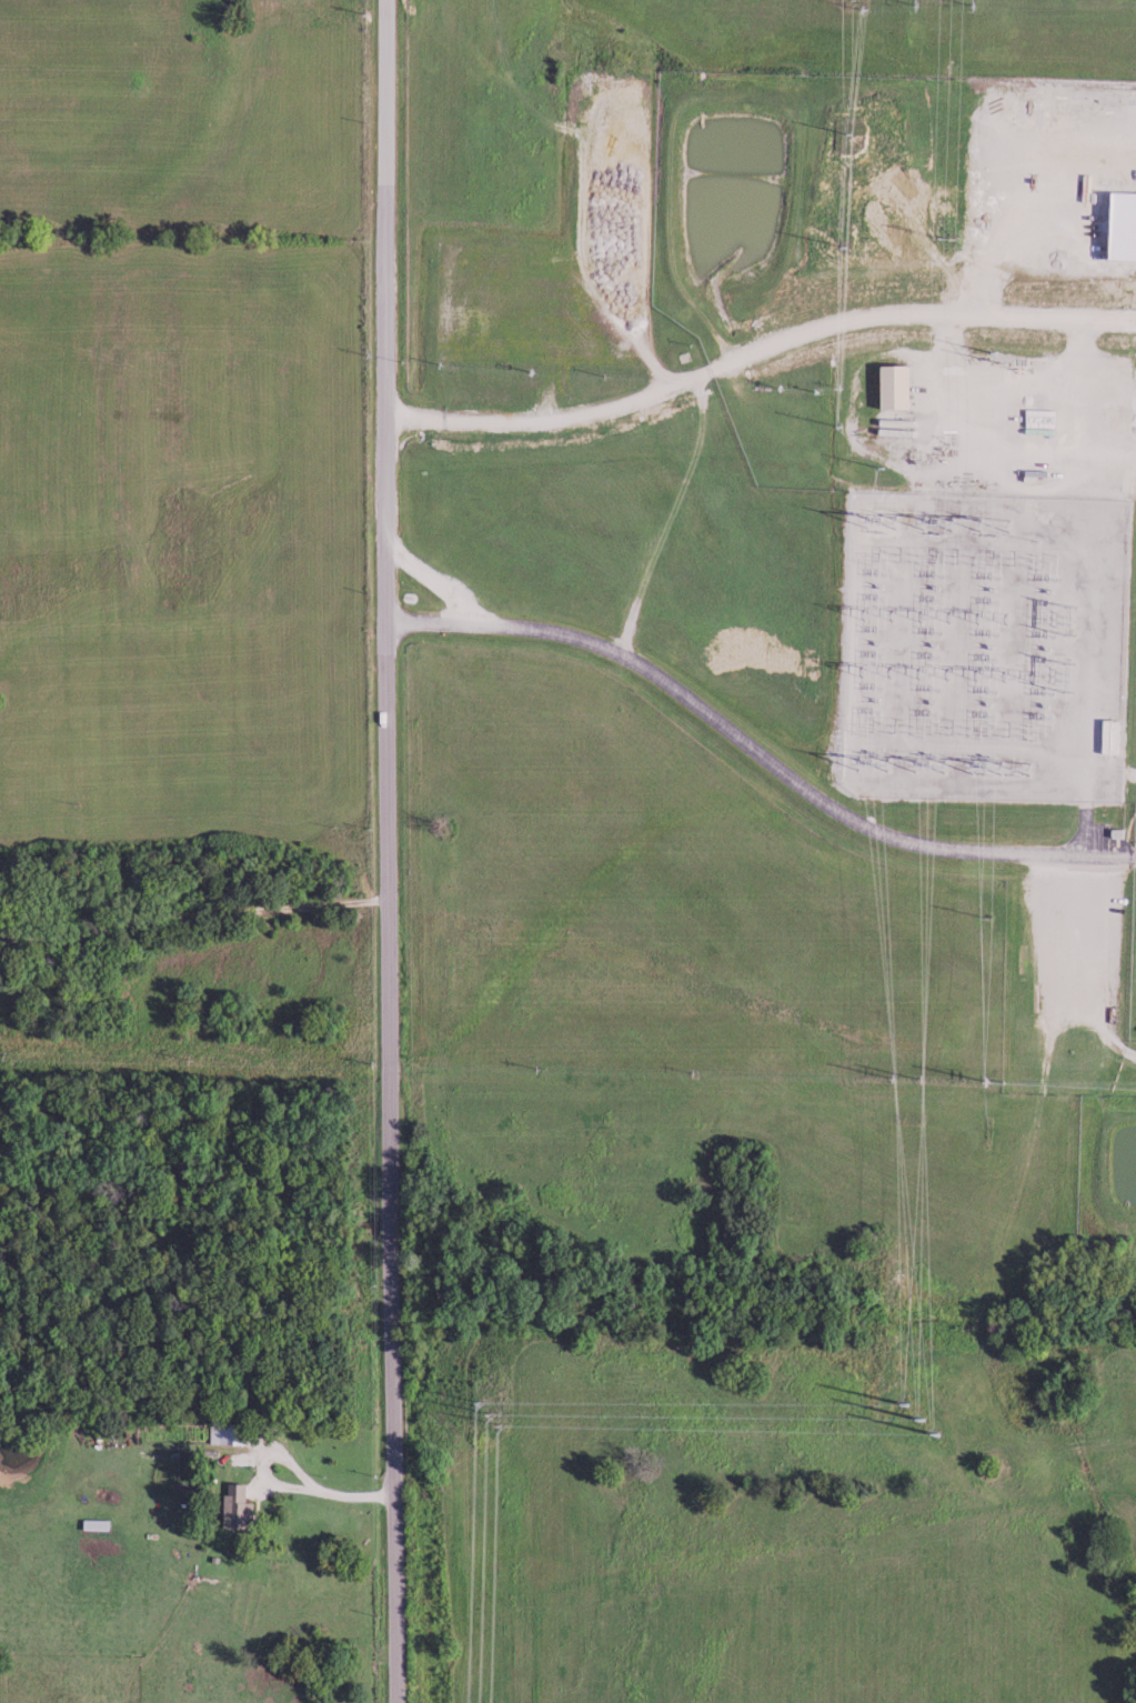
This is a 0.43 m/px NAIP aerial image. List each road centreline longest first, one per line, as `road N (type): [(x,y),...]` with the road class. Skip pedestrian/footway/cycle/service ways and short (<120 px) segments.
road 1 (residential): [(390,1261),(387,0)]
road 2 (residential): [(395,1702),(390,1261)]

